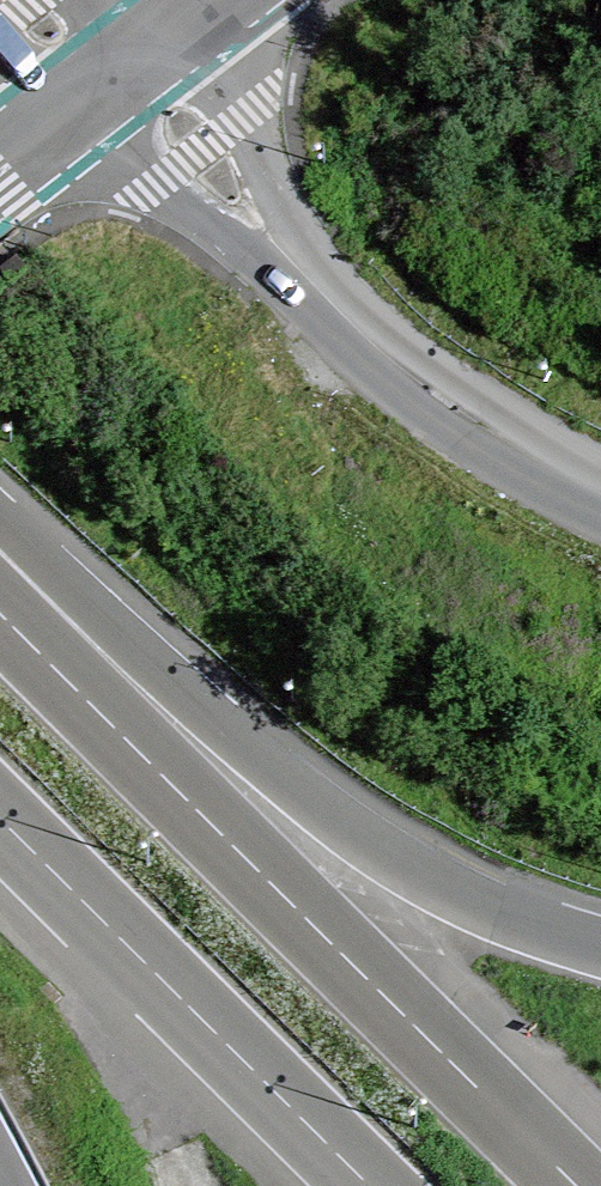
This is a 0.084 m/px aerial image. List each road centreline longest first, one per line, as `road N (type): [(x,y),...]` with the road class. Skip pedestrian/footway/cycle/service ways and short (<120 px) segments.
road 1 (motorway): [(599,1185),(0,582)]
road 2 (motorway): [(600,950),(459,890),(335,820),(0,540)]
road 3 (unclassified): [(600,491),(462,417),(379,355),(111,85)]
road 4 (motorway): [(0,820),(366,1185)]
road 5 (tertiary): [(0,172),(111,85)]
road 6 (tertiary): [(111,85),(221,0)]
road 7 (residential): [(111,85),(24,0)]

